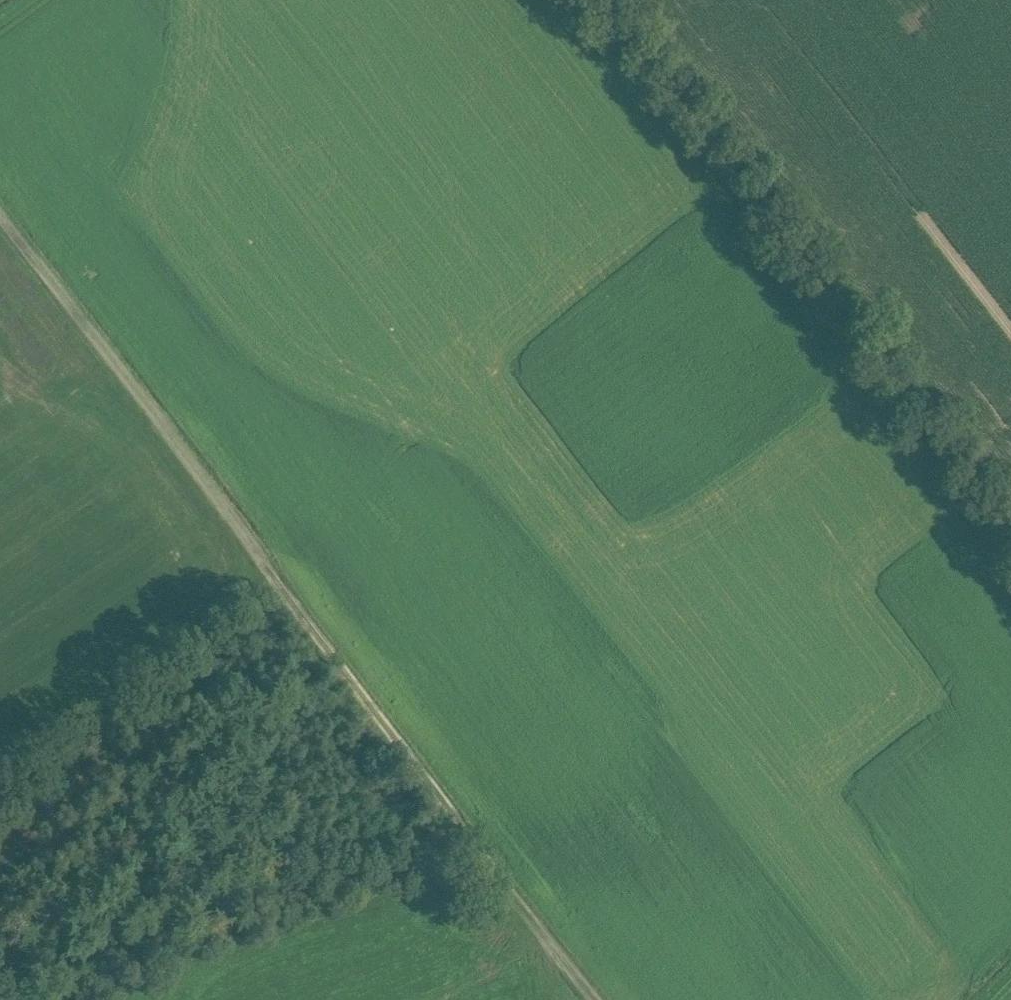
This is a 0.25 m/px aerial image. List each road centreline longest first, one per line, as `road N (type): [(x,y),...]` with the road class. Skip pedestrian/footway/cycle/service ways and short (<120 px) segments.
road 1 (track): [(609,999),(0,214)]

